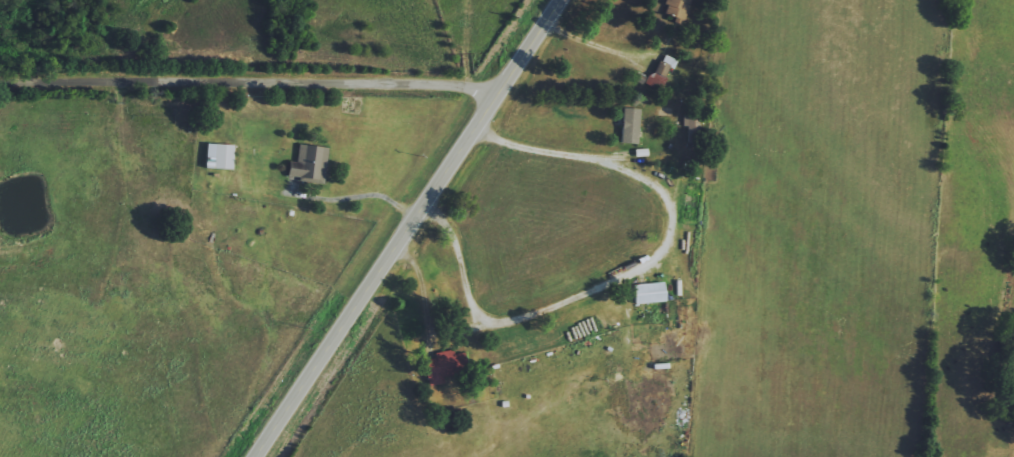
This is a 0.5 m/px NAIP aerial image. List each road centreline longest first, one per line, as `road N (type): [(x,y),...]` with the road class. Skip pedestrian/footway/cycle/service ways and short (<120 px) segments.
road 1 (primary): [(559,0),(256,456)]
road 2 (residential): [(0,82),(506,78)]

